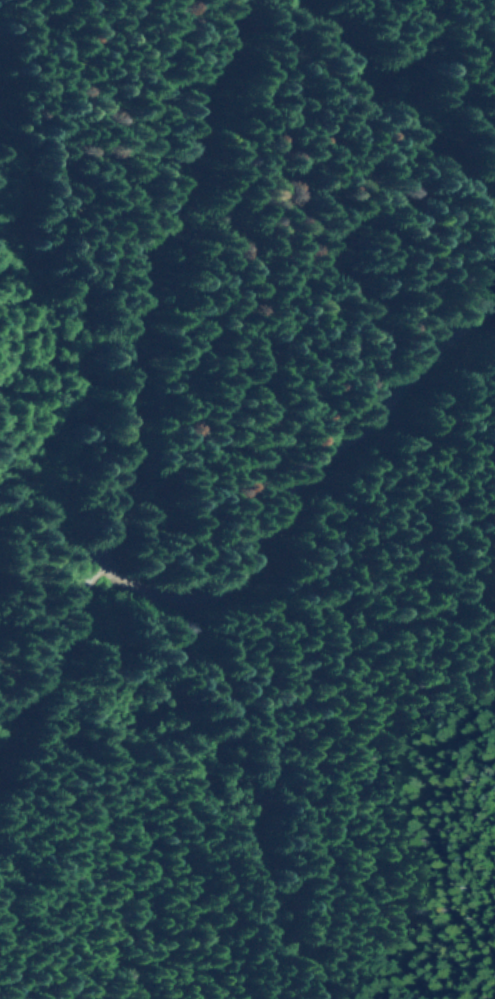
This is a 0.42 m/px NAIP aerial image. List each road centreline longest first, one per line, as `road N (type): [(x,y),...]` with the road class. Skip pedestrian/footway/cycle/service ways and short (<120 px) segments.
road 1 (tertiary): [(111,565),(137,476),(168,274),(258,0)]
road 2 (residential): [(111,565),(218,602),(290,564),(324,472),(494,327)]
road 3 (tertiary): [(0,780),(111,565)]

